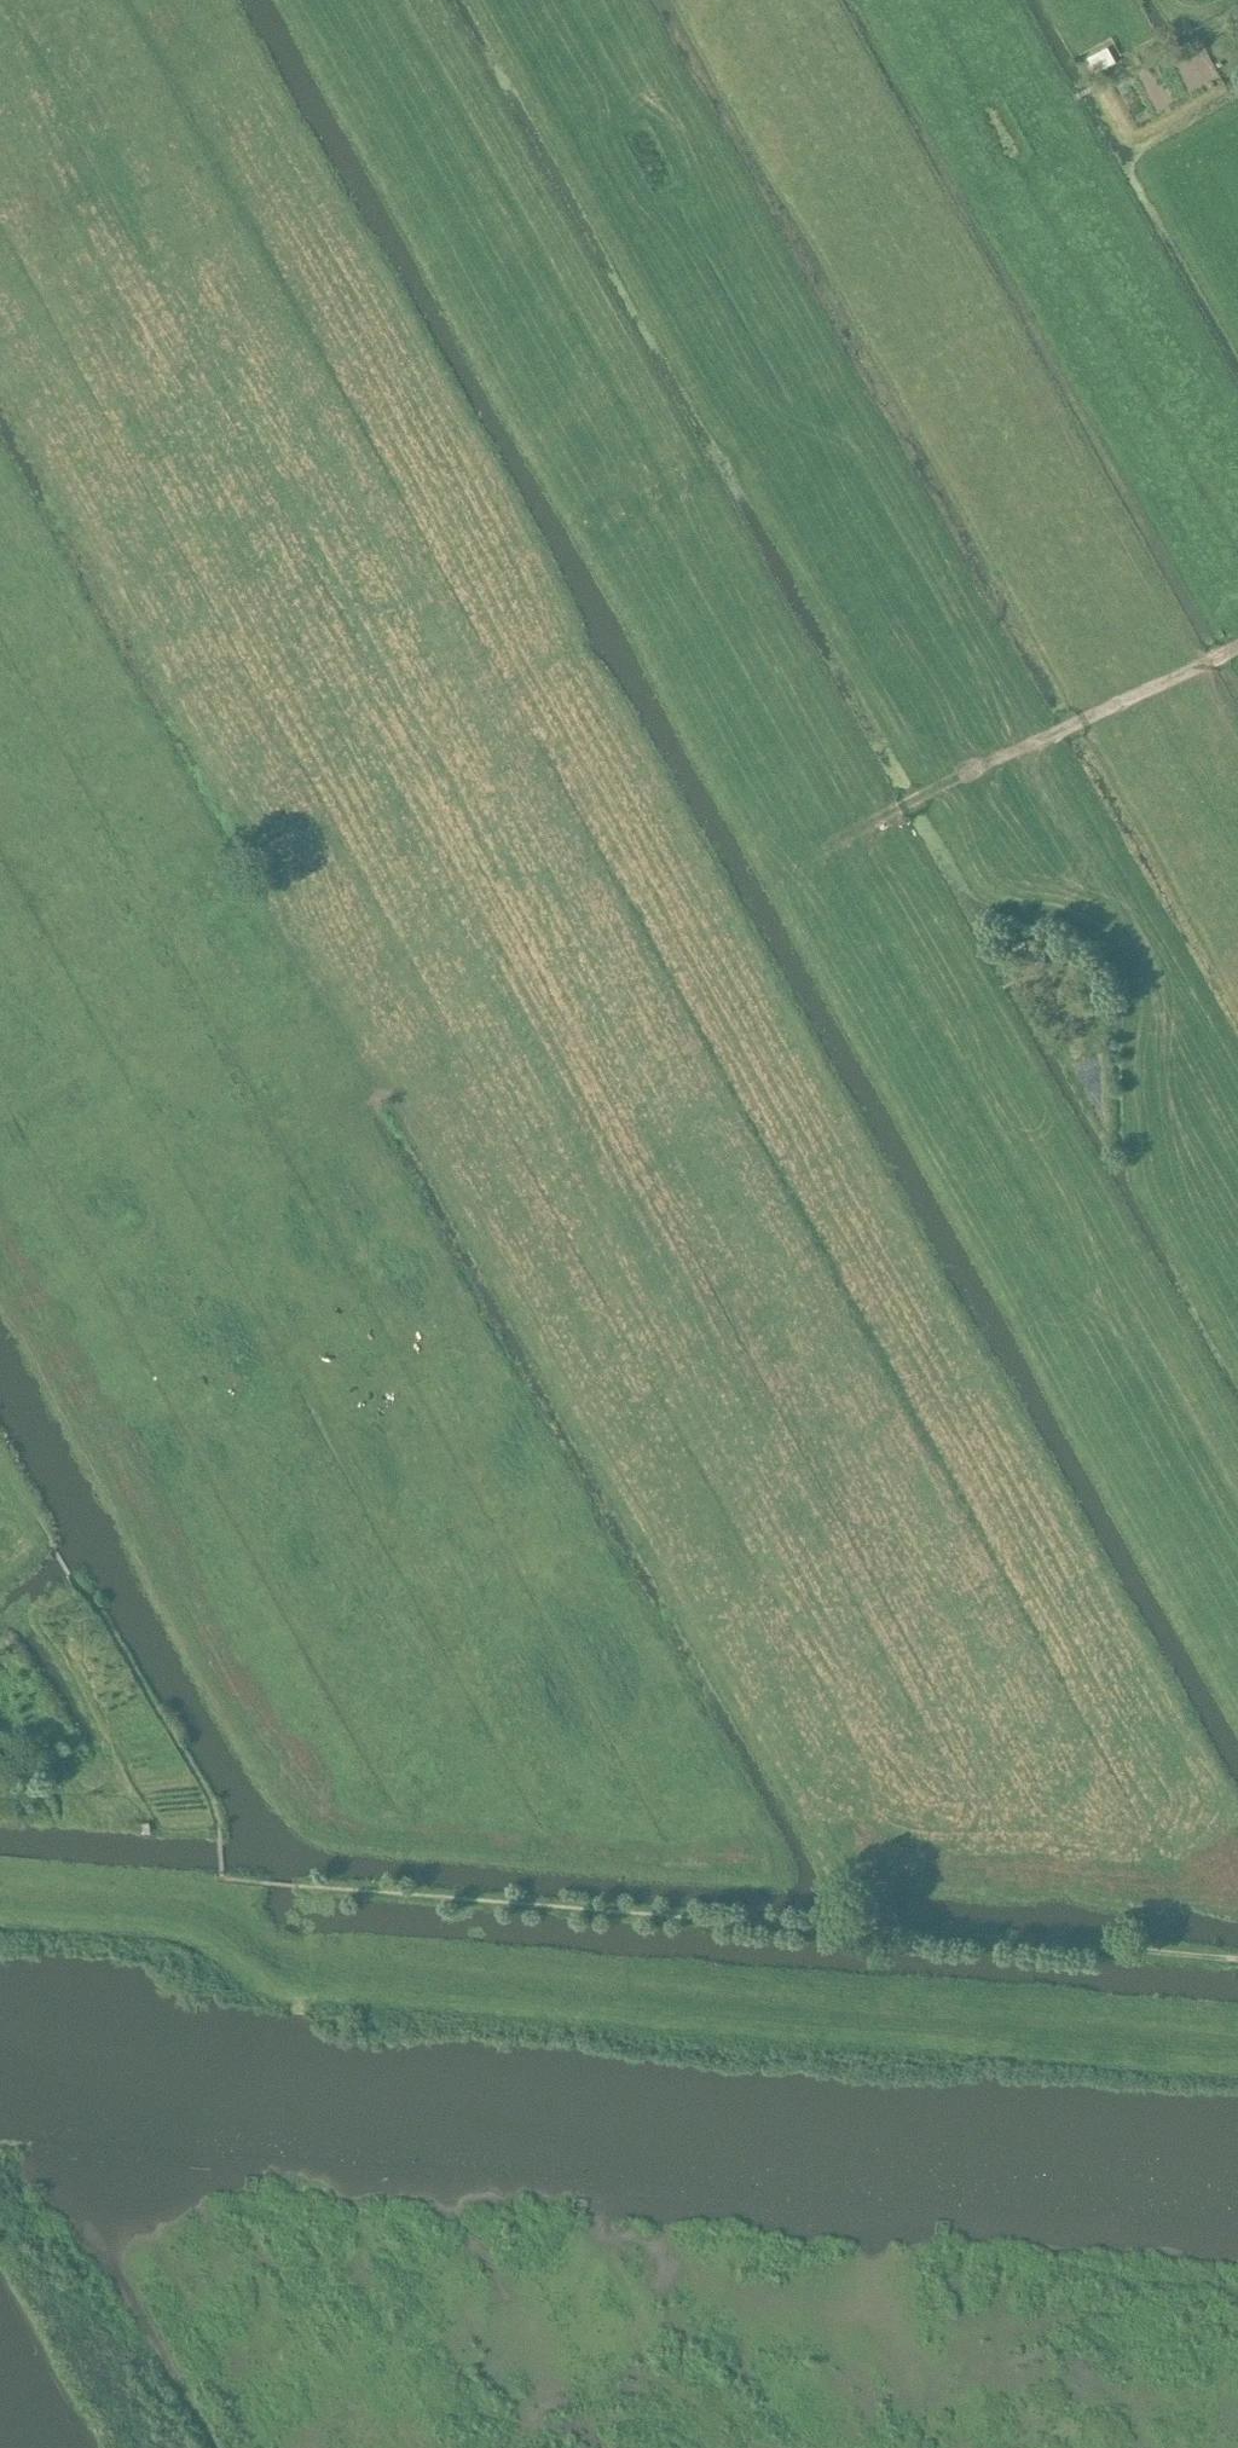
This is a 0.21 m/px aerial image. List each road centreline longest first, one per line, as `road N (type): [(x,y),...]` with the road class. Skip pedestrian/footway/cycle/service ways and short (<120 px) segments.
road 1 (track): [(1237,643),(889,813)]
road 2 (track): [(901,1930),(1237,1960)]

